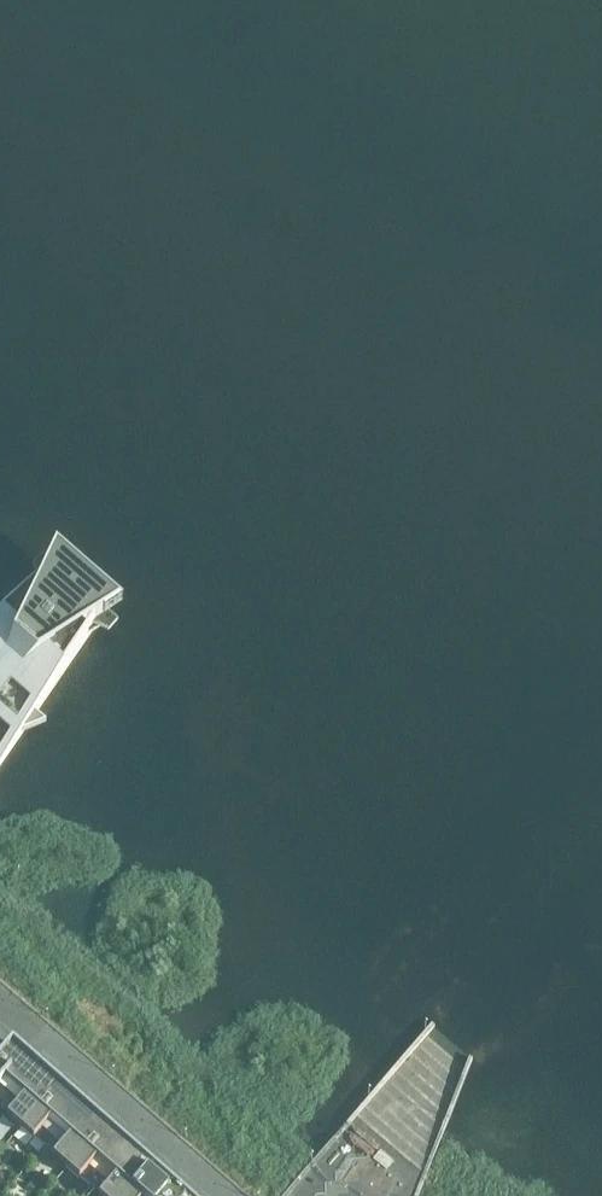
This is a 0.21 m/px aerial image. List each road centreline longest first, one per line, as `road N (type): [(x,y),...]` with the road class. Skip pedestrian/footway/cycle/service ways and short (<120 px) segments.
road 1 (residential): [(224,1195),(0,1004)]

